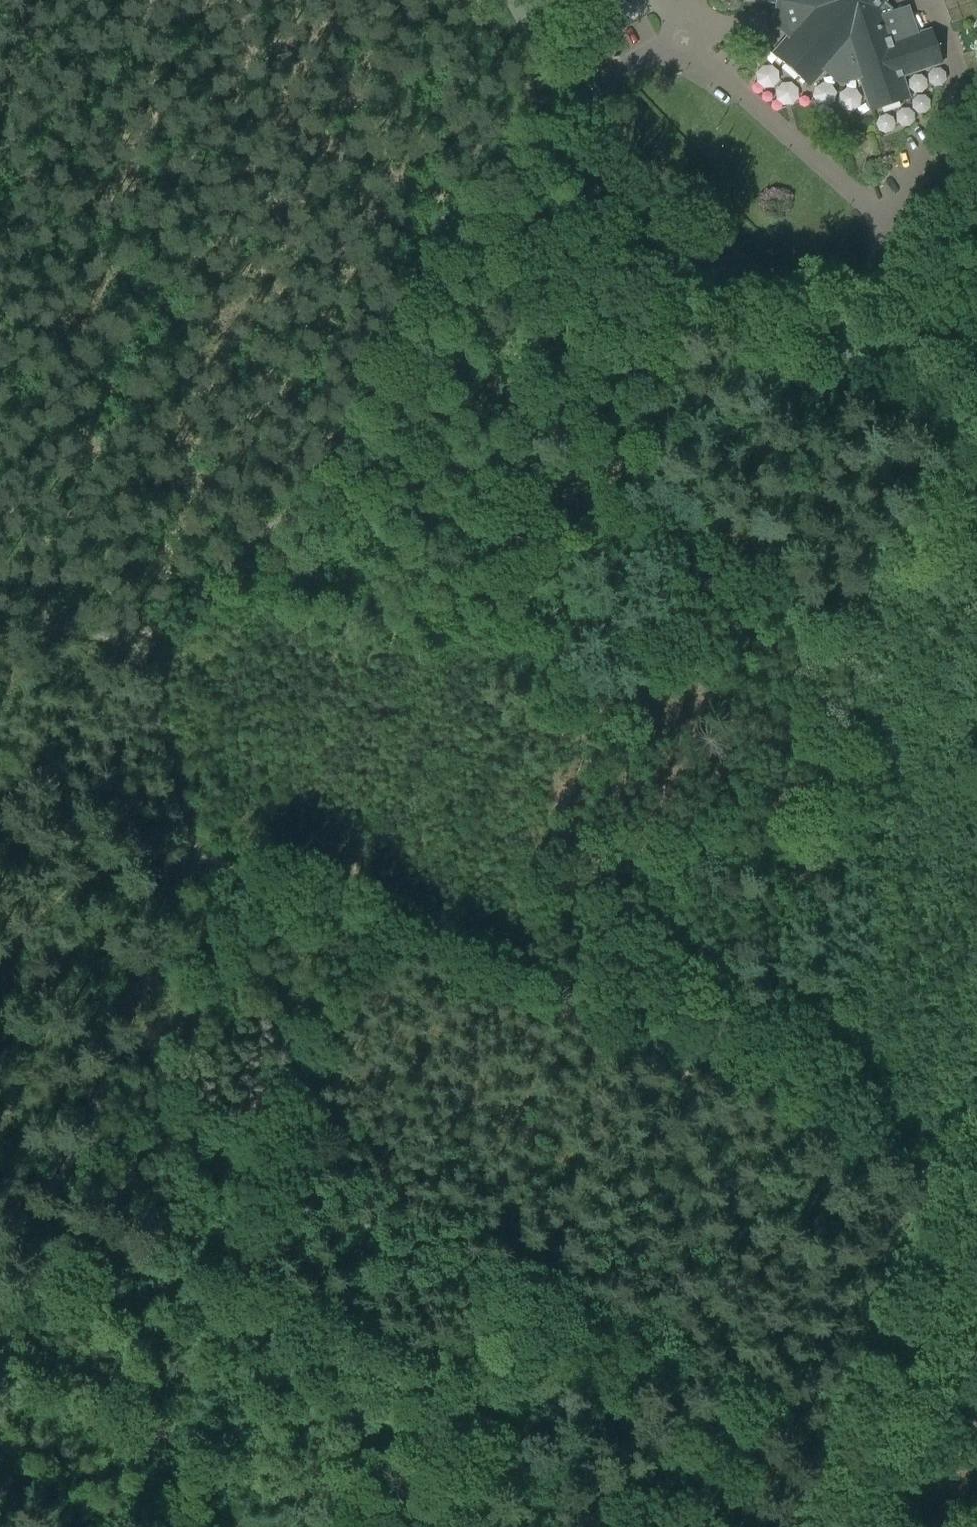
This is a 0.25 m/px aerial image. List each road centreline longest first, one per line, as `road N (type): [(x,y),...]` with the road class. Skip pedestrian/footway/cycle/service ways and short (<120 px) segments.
road 1 (unclassified): [(976,417),(800,318),(666,218),(568,99),(517,0)]
road 2 (residential): [(838,1526),(976,1198)]
road 3 (track): [(976,177),(893,370)]

